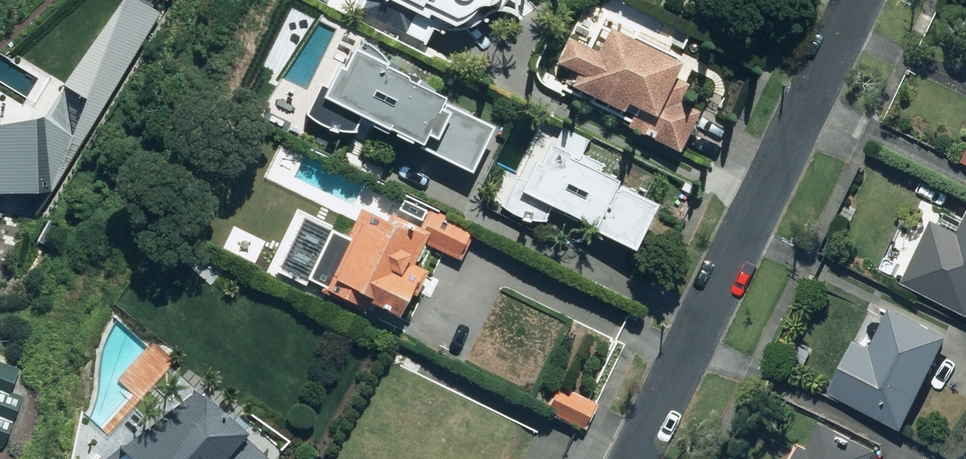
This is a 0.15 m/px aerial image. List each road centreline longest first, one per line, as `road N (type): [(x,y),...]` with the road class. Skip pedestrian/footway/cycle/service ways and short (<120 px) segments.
road 1 (residential): [(634,458),(852,0)]

